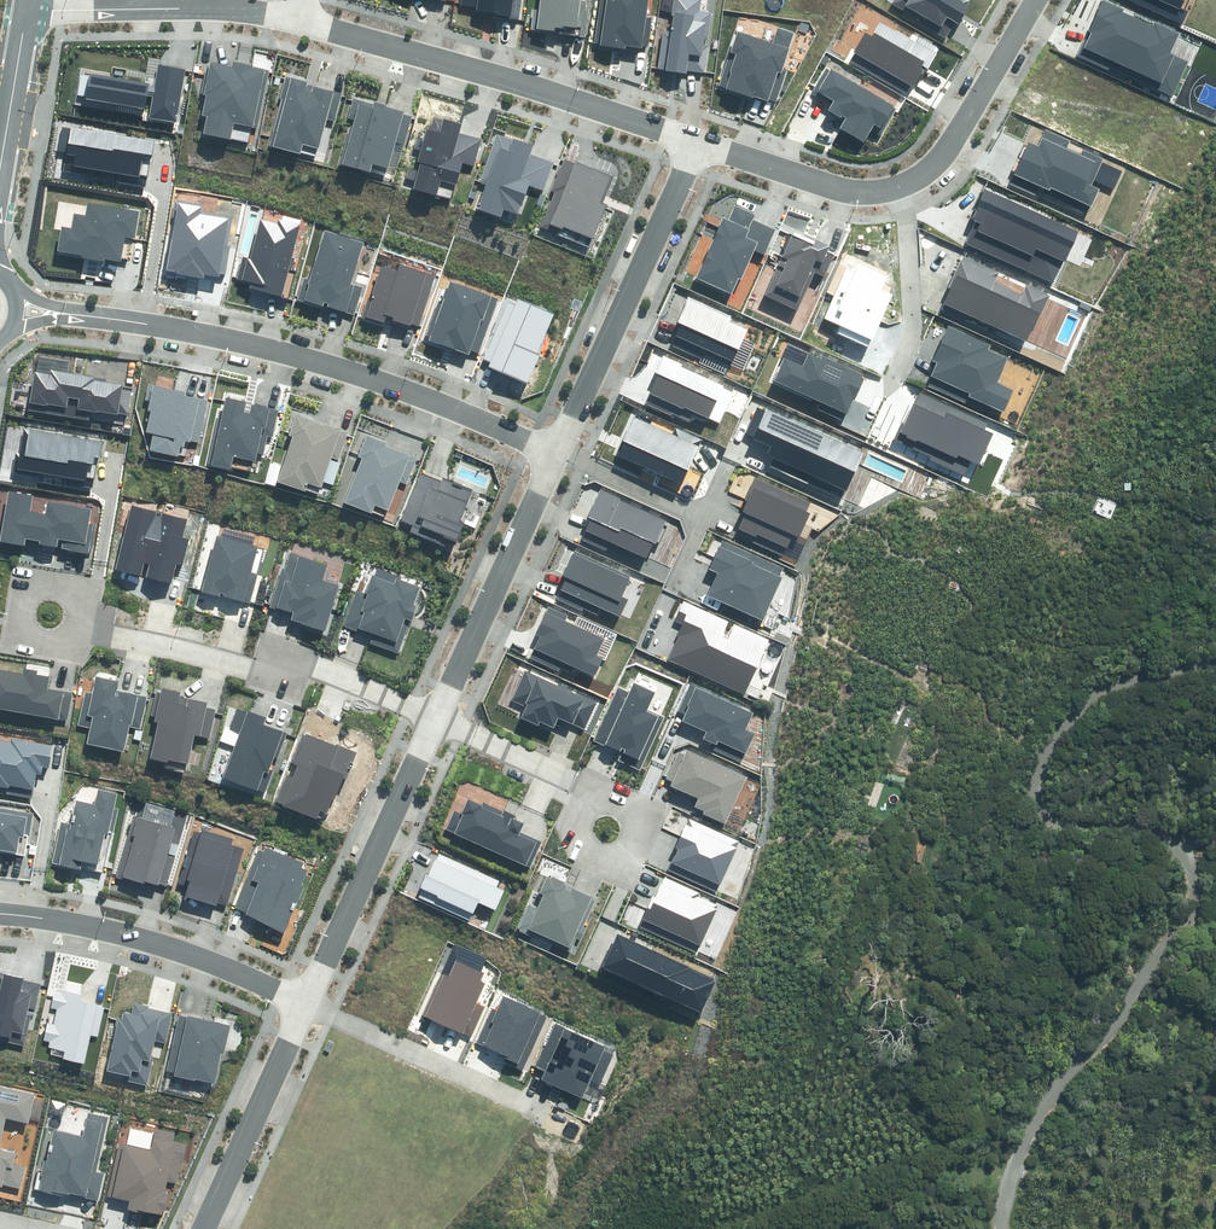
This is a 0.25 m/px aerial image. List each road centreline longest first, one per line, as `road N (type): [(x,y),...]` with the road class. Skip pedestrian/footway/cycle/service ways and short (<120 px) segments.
road 1 (residential): [(76,315),(269,349),(558,450)]
road 2 (track): [(1002,1228),(1012,1168),(1036,1118),(1188,917),(1195,883),(1178,848)]
road 3 (residential): [(301,17),(697,143)]
road 4 (track): [(1178,848),(1145,827),(1057,819),(1036,801),(1035,786),(1069,717),(1093,699),(1215,658)]
road 5 (residential): [(76,620),(94,631),(266,673),(315,661),(437,716)]
road 6 (residential): [(558,450),(697,143)]
road 7 (residential): [(0,914),(148,938),(306,1000)]
road 8 (residential): [(306,1000),(437,716)]
road 9 (residential): [(437,716),(558,450)]
road 10 (residential): [(301,17),(232,7),(26,9)]
road 11 (residential): [(306,1000),(536,1104)]
road 12 (residential): [(206,1228),(306,1000)]
road 13 (residential): [(910,184),(949,146),(1033,0)]
road 14 (residential): [(697,143),(817,181),(872,191),(910,184)]
road 15 (residential): [(910,184),(912,312),(892,369)]
road 16 (residential): [(437,716),(575,777),(583,796)]
road 17 (tertiary): [(0,169),(26,9)]
road 18 (residential): [(558,450),(699,513)]
road 19 (residential): [(11,624),(11,595),(20,583),(48,575),(72,591),(76,620)]

